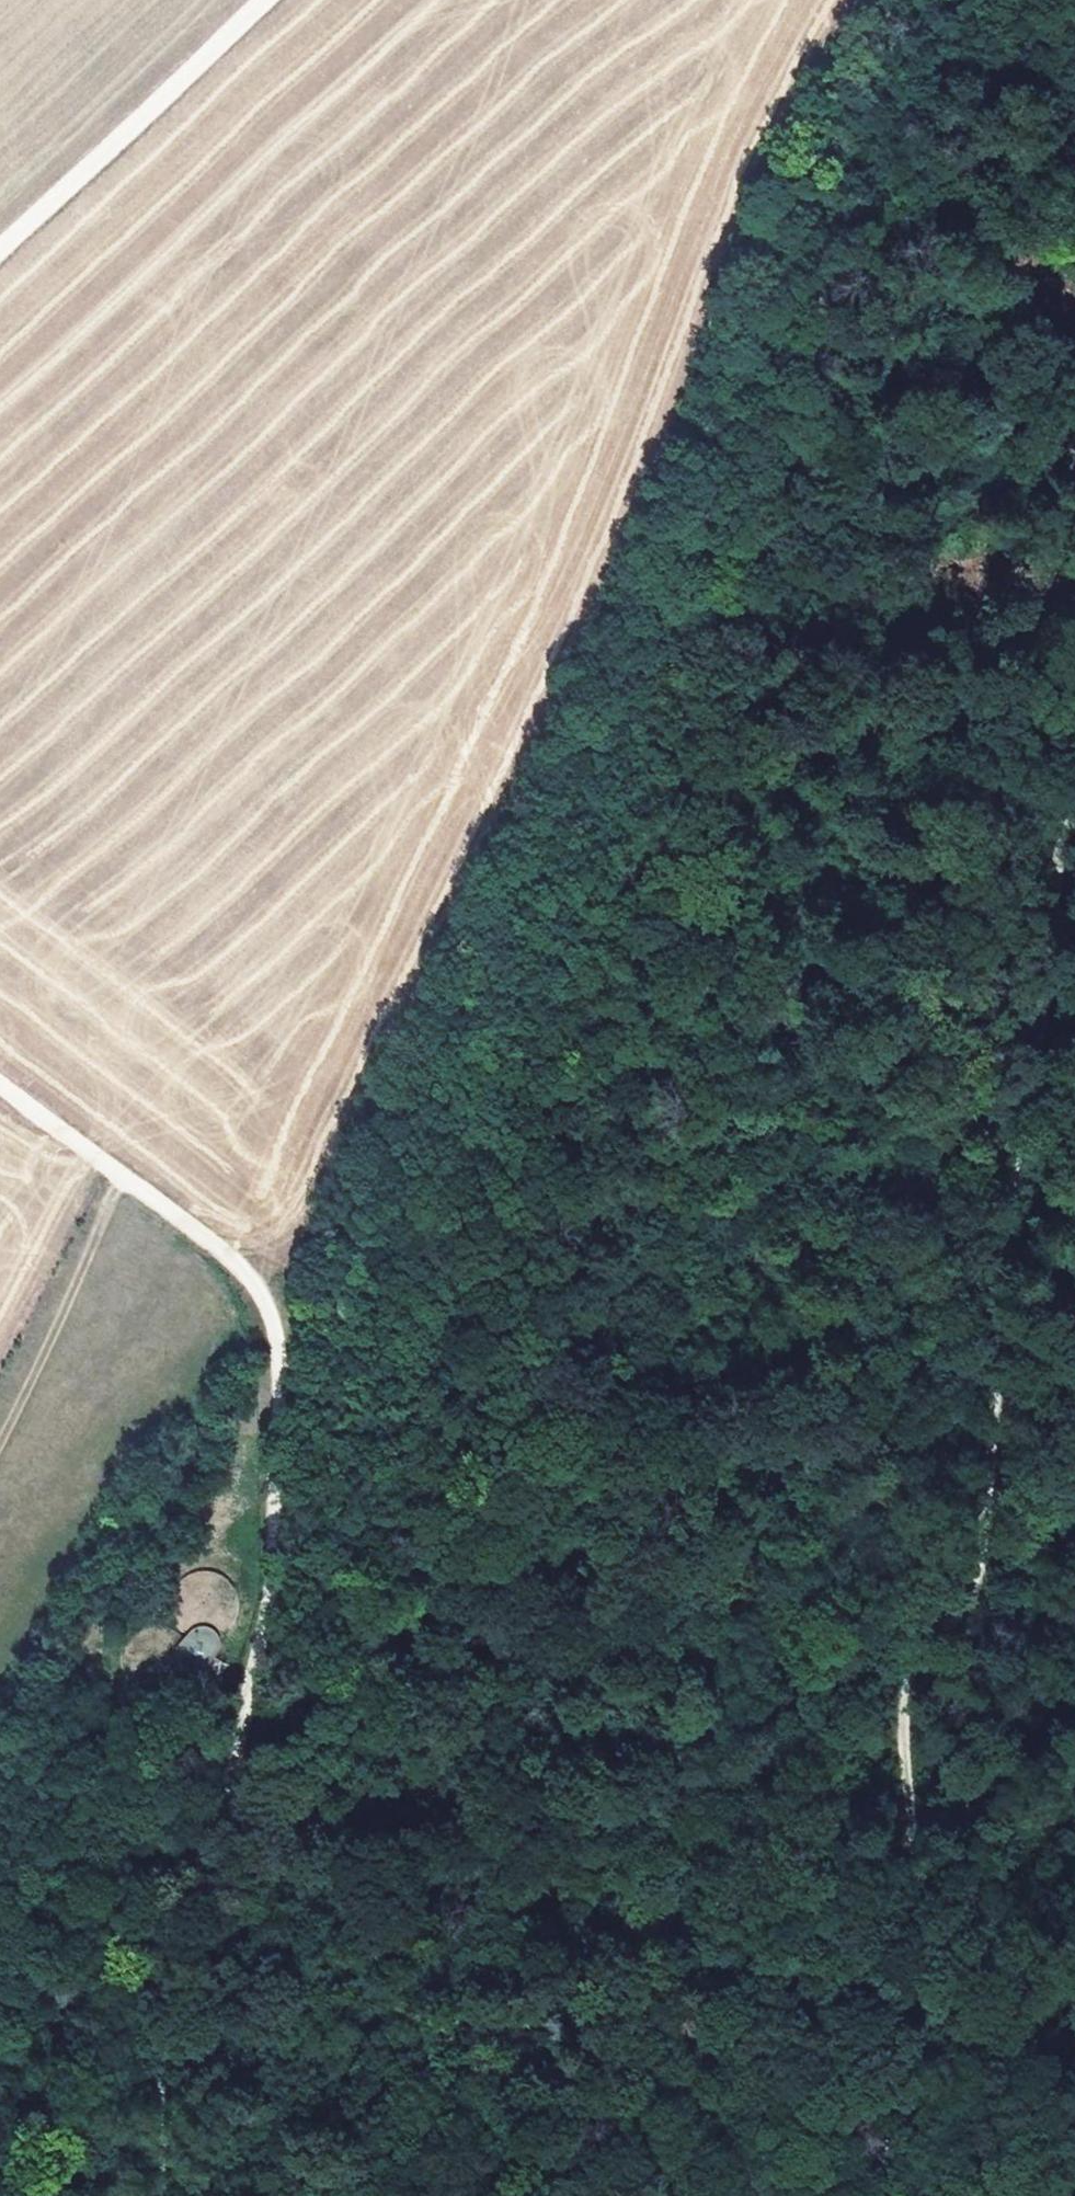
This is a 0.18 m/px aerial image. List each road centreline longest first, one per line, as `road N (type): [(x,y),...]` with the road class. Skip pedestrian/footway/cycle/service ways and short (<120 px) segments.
road 1 (track): [(885,2195),(915,1908),(905,1697),(916,1666),(967,1606),(978,1569),(1055,823),(1074,771)]
road 2 (track): [(0,1090),(269,1300),(281,1360),(273,1611),(224,1788),(172,1922),(155,2195)]
road 3 (track): [(0,254),(270,0)]

